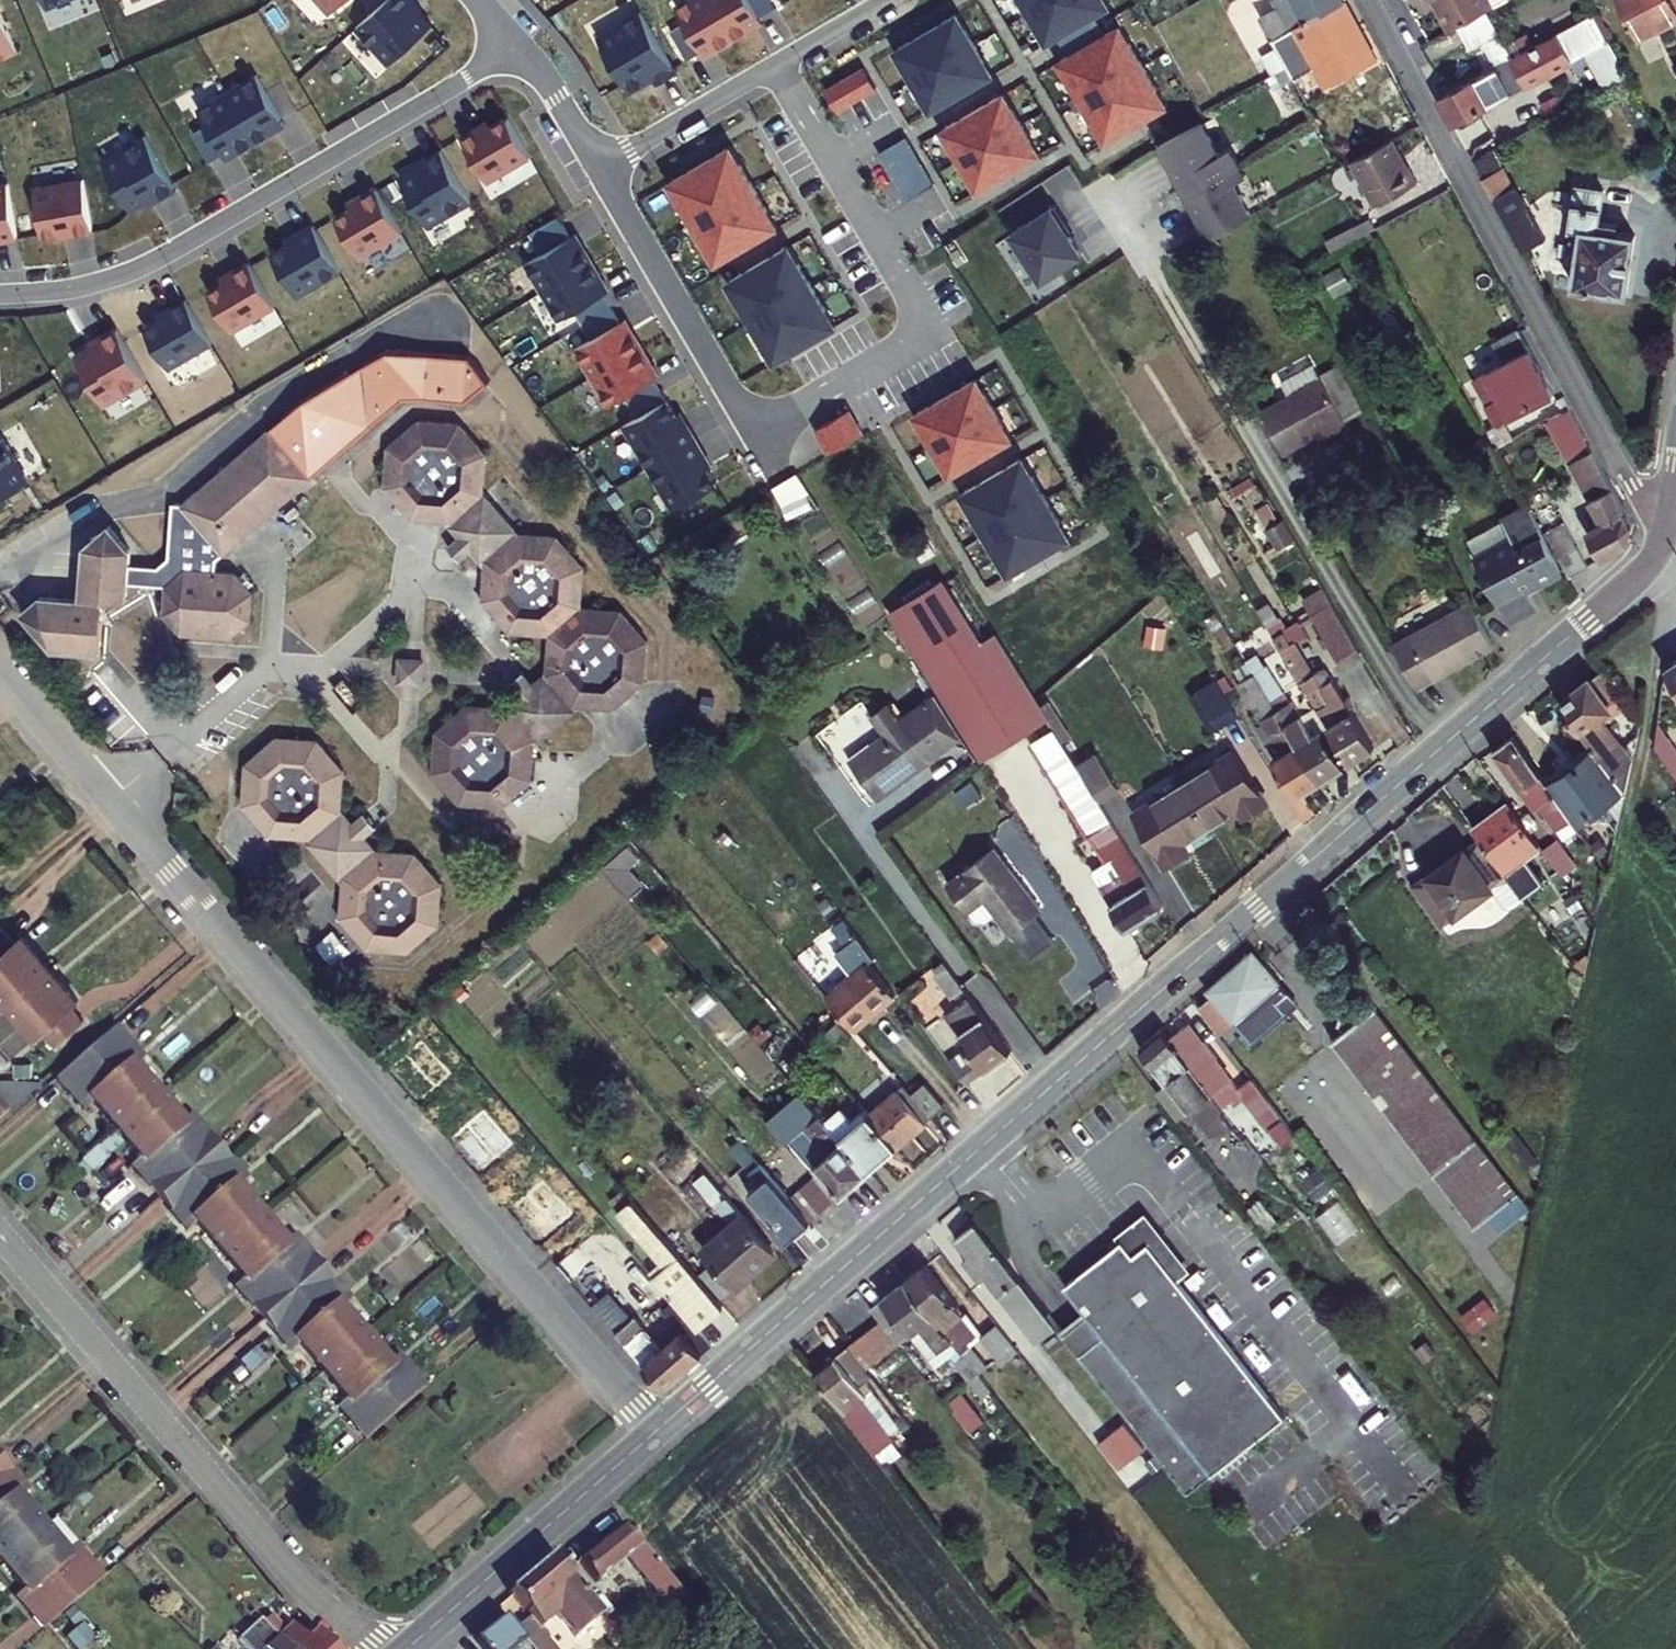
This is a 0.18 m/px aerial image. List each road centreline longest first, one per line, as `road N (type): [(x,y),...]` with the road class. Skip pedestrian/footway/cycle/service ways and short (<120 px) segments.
road 1 (tertiary): [(1657,551),(1621,592),(658,1429)]
road 2 (track): [(1675,625),(1654,658),(1466,1573)]
road 3 (residential): [(658,1429),(109,800)]
road 4 (residential): [(598,167),(756,435),(932,332),(774,64)]
road 5 (residential): [(1668,520),(1625,478),(1370,0)]
road 6 (residential): [(0,293),(70,289),(149,262),(468,78),(517,41)]
road 7 (residential): [(0,1232),(295,1577),(372,1648)]
road 8 (tertiary): [(658,1429),(405,1648)]
road 9 (residential): [(430,571),(287,408)]
road 10 (residential): [(109,800),(270,666)]
road 11 (residential): [(598,167),(774,64)]
road 12 (residential): [(109,800),(0,669)]
road 13 (residential): [(316,671),(390,765),(389,807)]
road 14 (residential): [(316,671),(430,571)]
road 15 (residential): [(517,41),(598,167)]
road 16 (residential): [(774,64),(884,0)]

